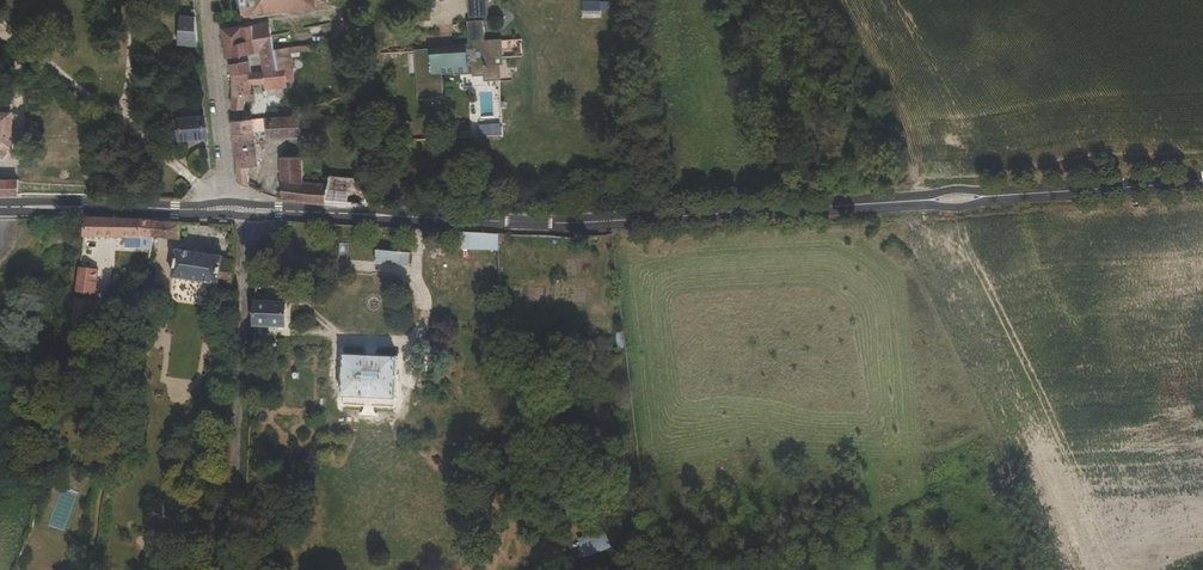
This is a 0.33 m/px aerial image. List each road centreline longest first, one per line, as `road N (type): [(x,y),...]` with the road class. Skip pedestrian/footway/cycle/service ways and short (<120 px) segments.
road 1 (tertiary): [(899,203),(619,223),(245,210)]
road 2 (residential): [(232,543),(245,210)]
road 3 (tertiary): [(228,208),(0,207)]
road 4 (residential): [(208,0),(228,208)]
road 5 (tertiary): [(1012,195),(1202,181)]

